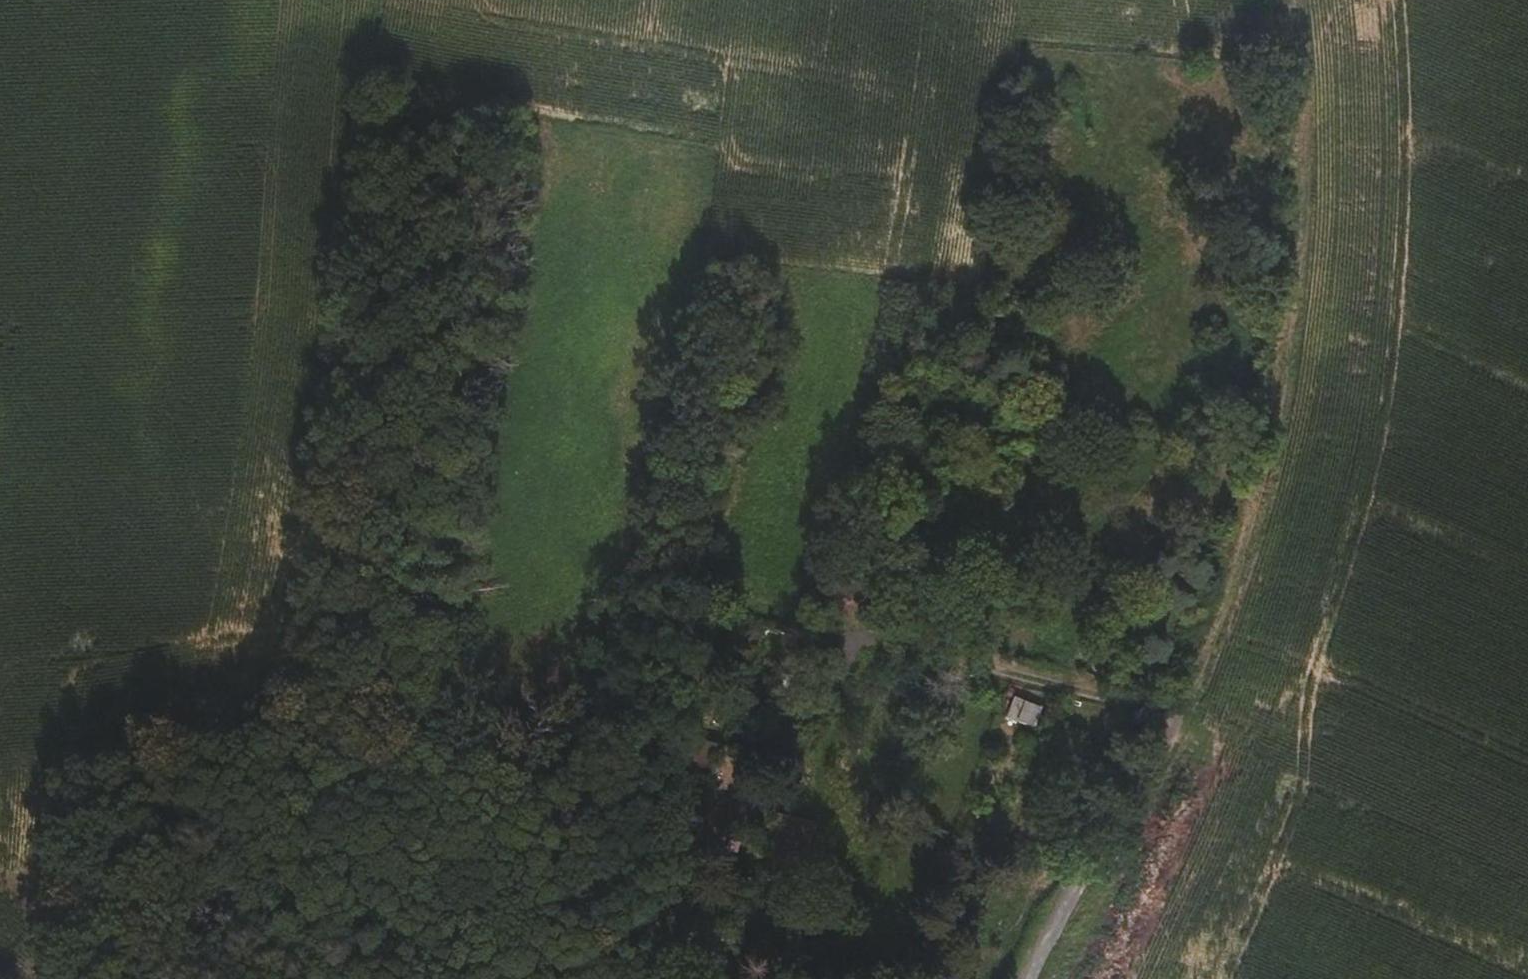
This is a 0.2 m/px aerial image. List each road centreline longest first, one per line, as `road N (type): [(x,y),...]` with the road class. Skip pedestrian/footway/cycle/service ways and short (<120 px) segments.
road 1 (track): [(1035,978),(1175,713),(1262,495)]
road 2 (track): [(1175,713),(876,644)]

